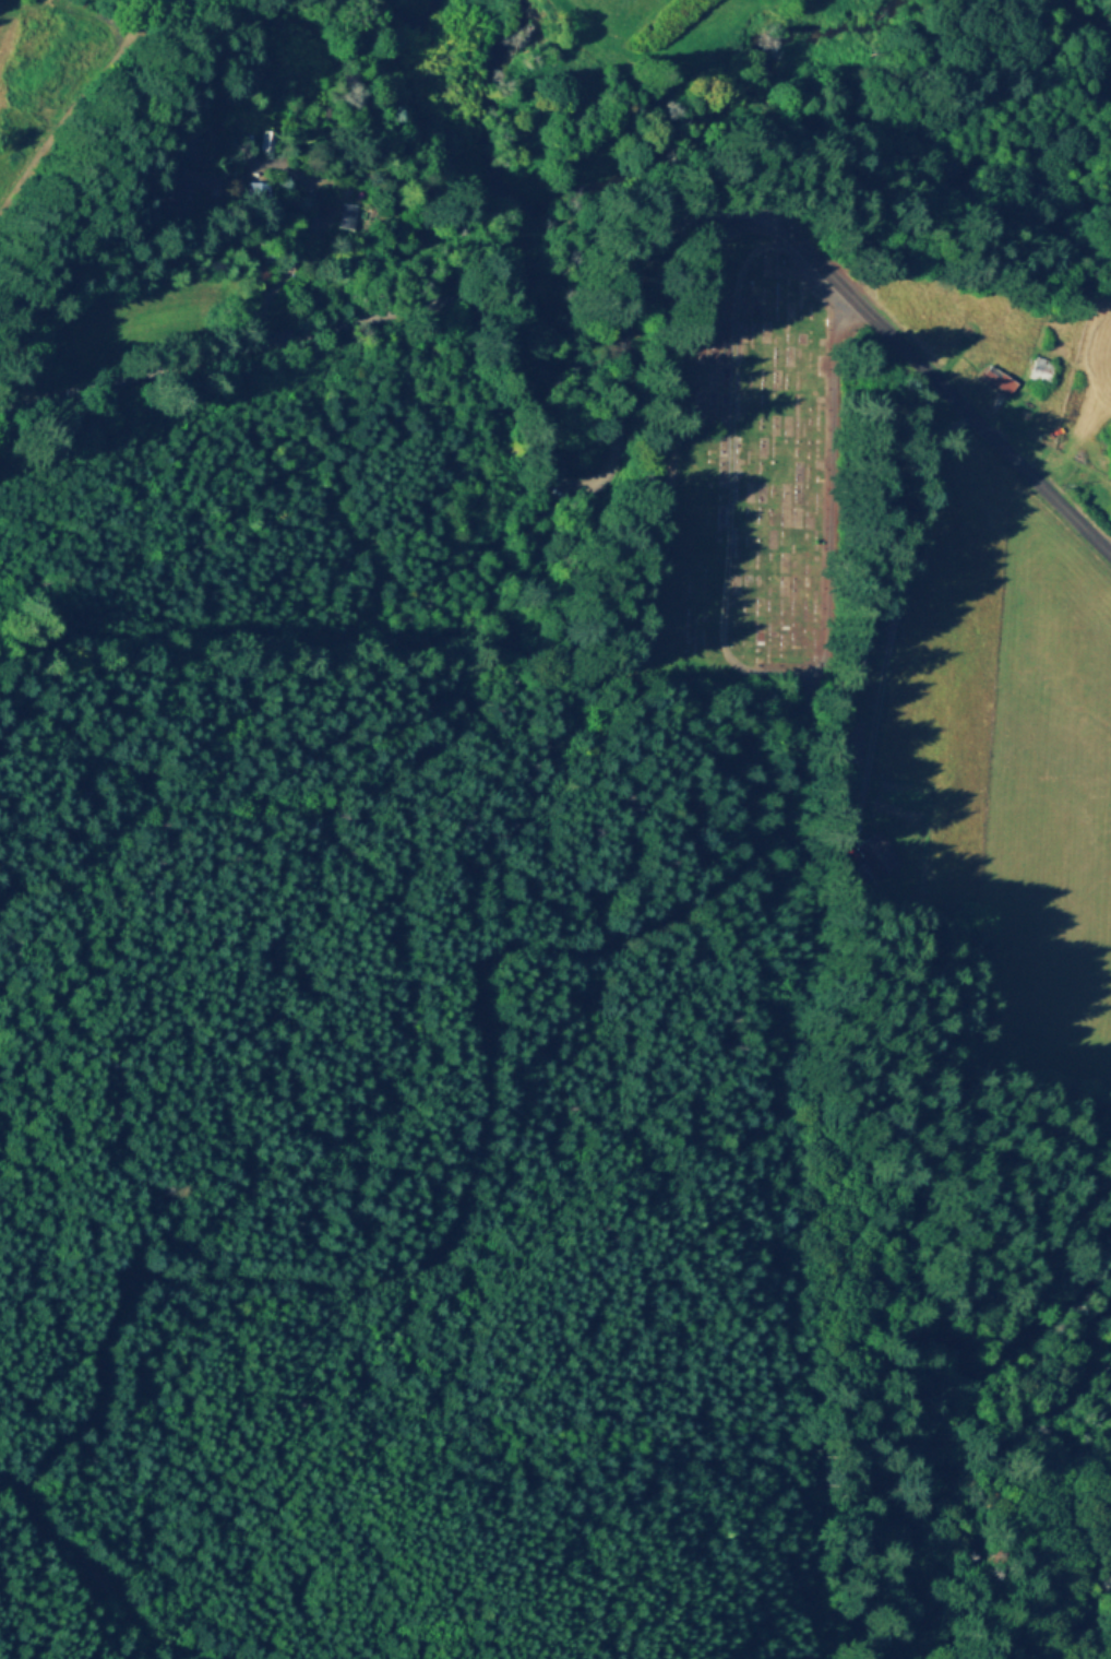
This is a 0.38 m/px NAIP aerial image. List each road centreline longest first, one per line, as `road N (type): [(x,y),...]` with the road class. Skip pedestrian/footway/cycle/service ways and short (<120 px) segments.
road 1 (residential): [(1110,553),(808,251),(754,212),(729,209),(680,215),(649,240),(622,455),(594,484),(569,481),(559,469),(511,334),(456,299),(386,307),(0,409)]

